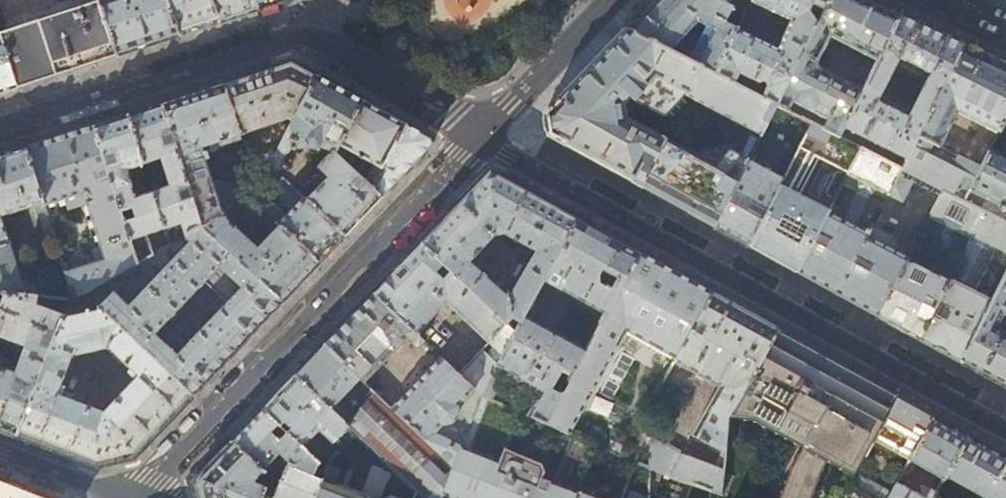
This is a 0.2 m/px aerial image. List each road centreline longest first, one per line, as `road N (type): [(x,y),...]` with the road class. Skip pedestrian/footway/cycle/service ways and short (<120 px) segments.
road 1 (residential): [(481,134),(1005,427)]
road 2 (residential): [(0,131),(296,37),(332,46),(481,134)]
road 3 (residential): [(132,497),(481,134)]
road 4 (residential): [(481,134),(608,0)]

